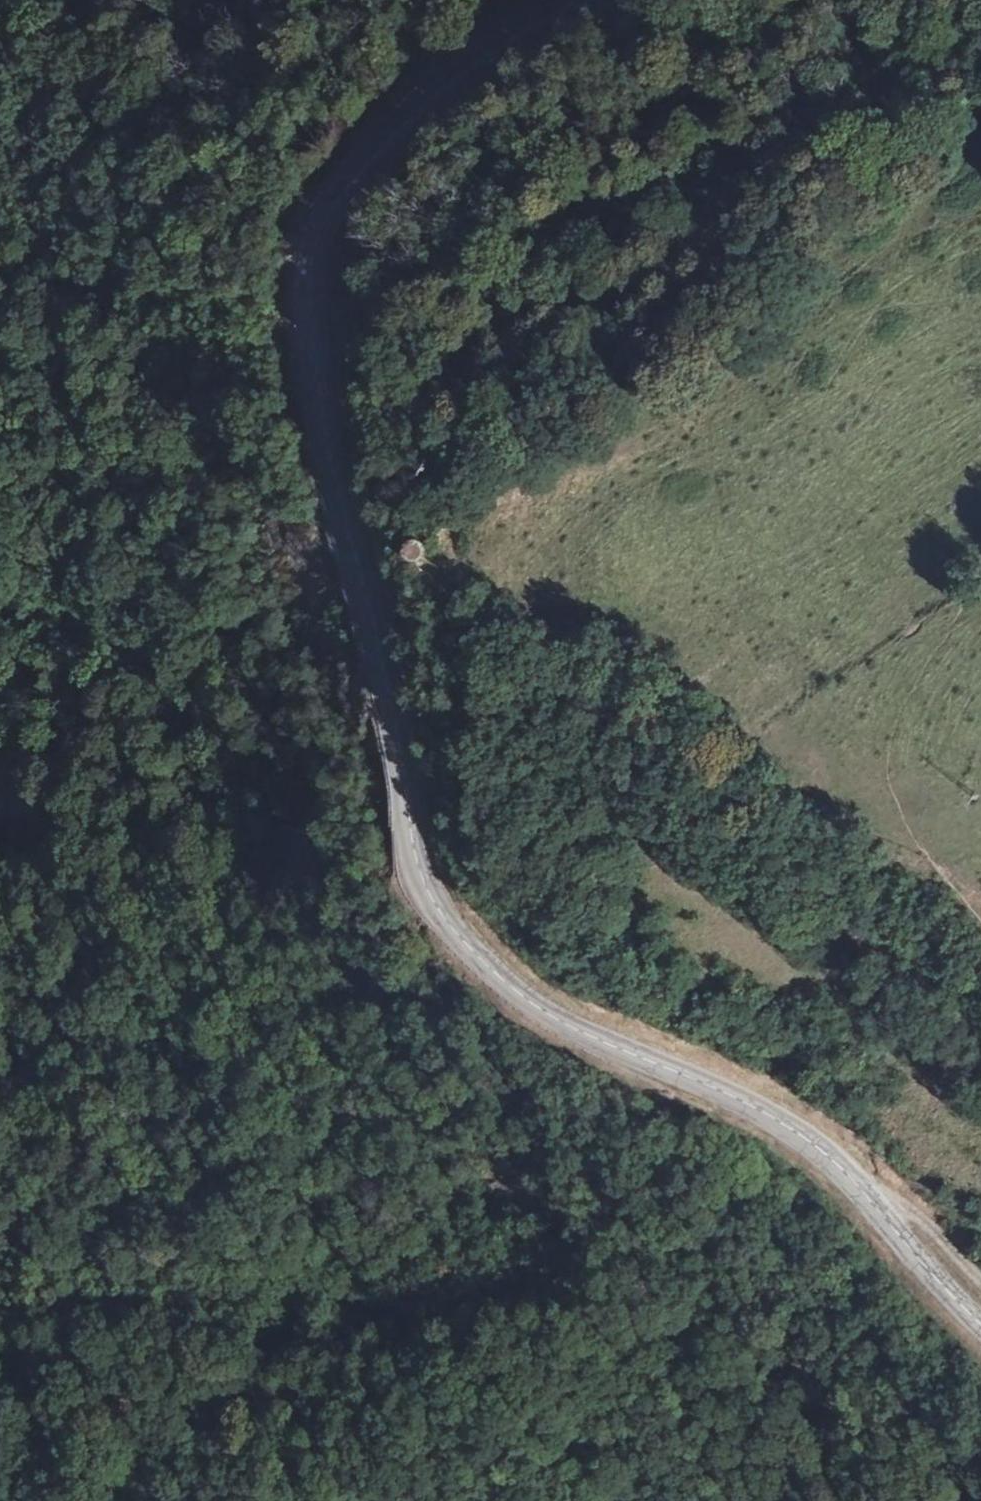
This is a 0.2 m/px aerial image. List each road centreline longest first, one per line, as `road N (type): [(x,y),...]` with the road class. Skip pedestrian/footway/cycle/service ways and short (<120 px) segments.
road 1 (secondary): [(980,1325),(830,1159),(761,1112),(526,1001),(458,938),(419,875),(398,733),(322,410),(314,260),(324,225),(358,172),(423,107),(579,0)]

